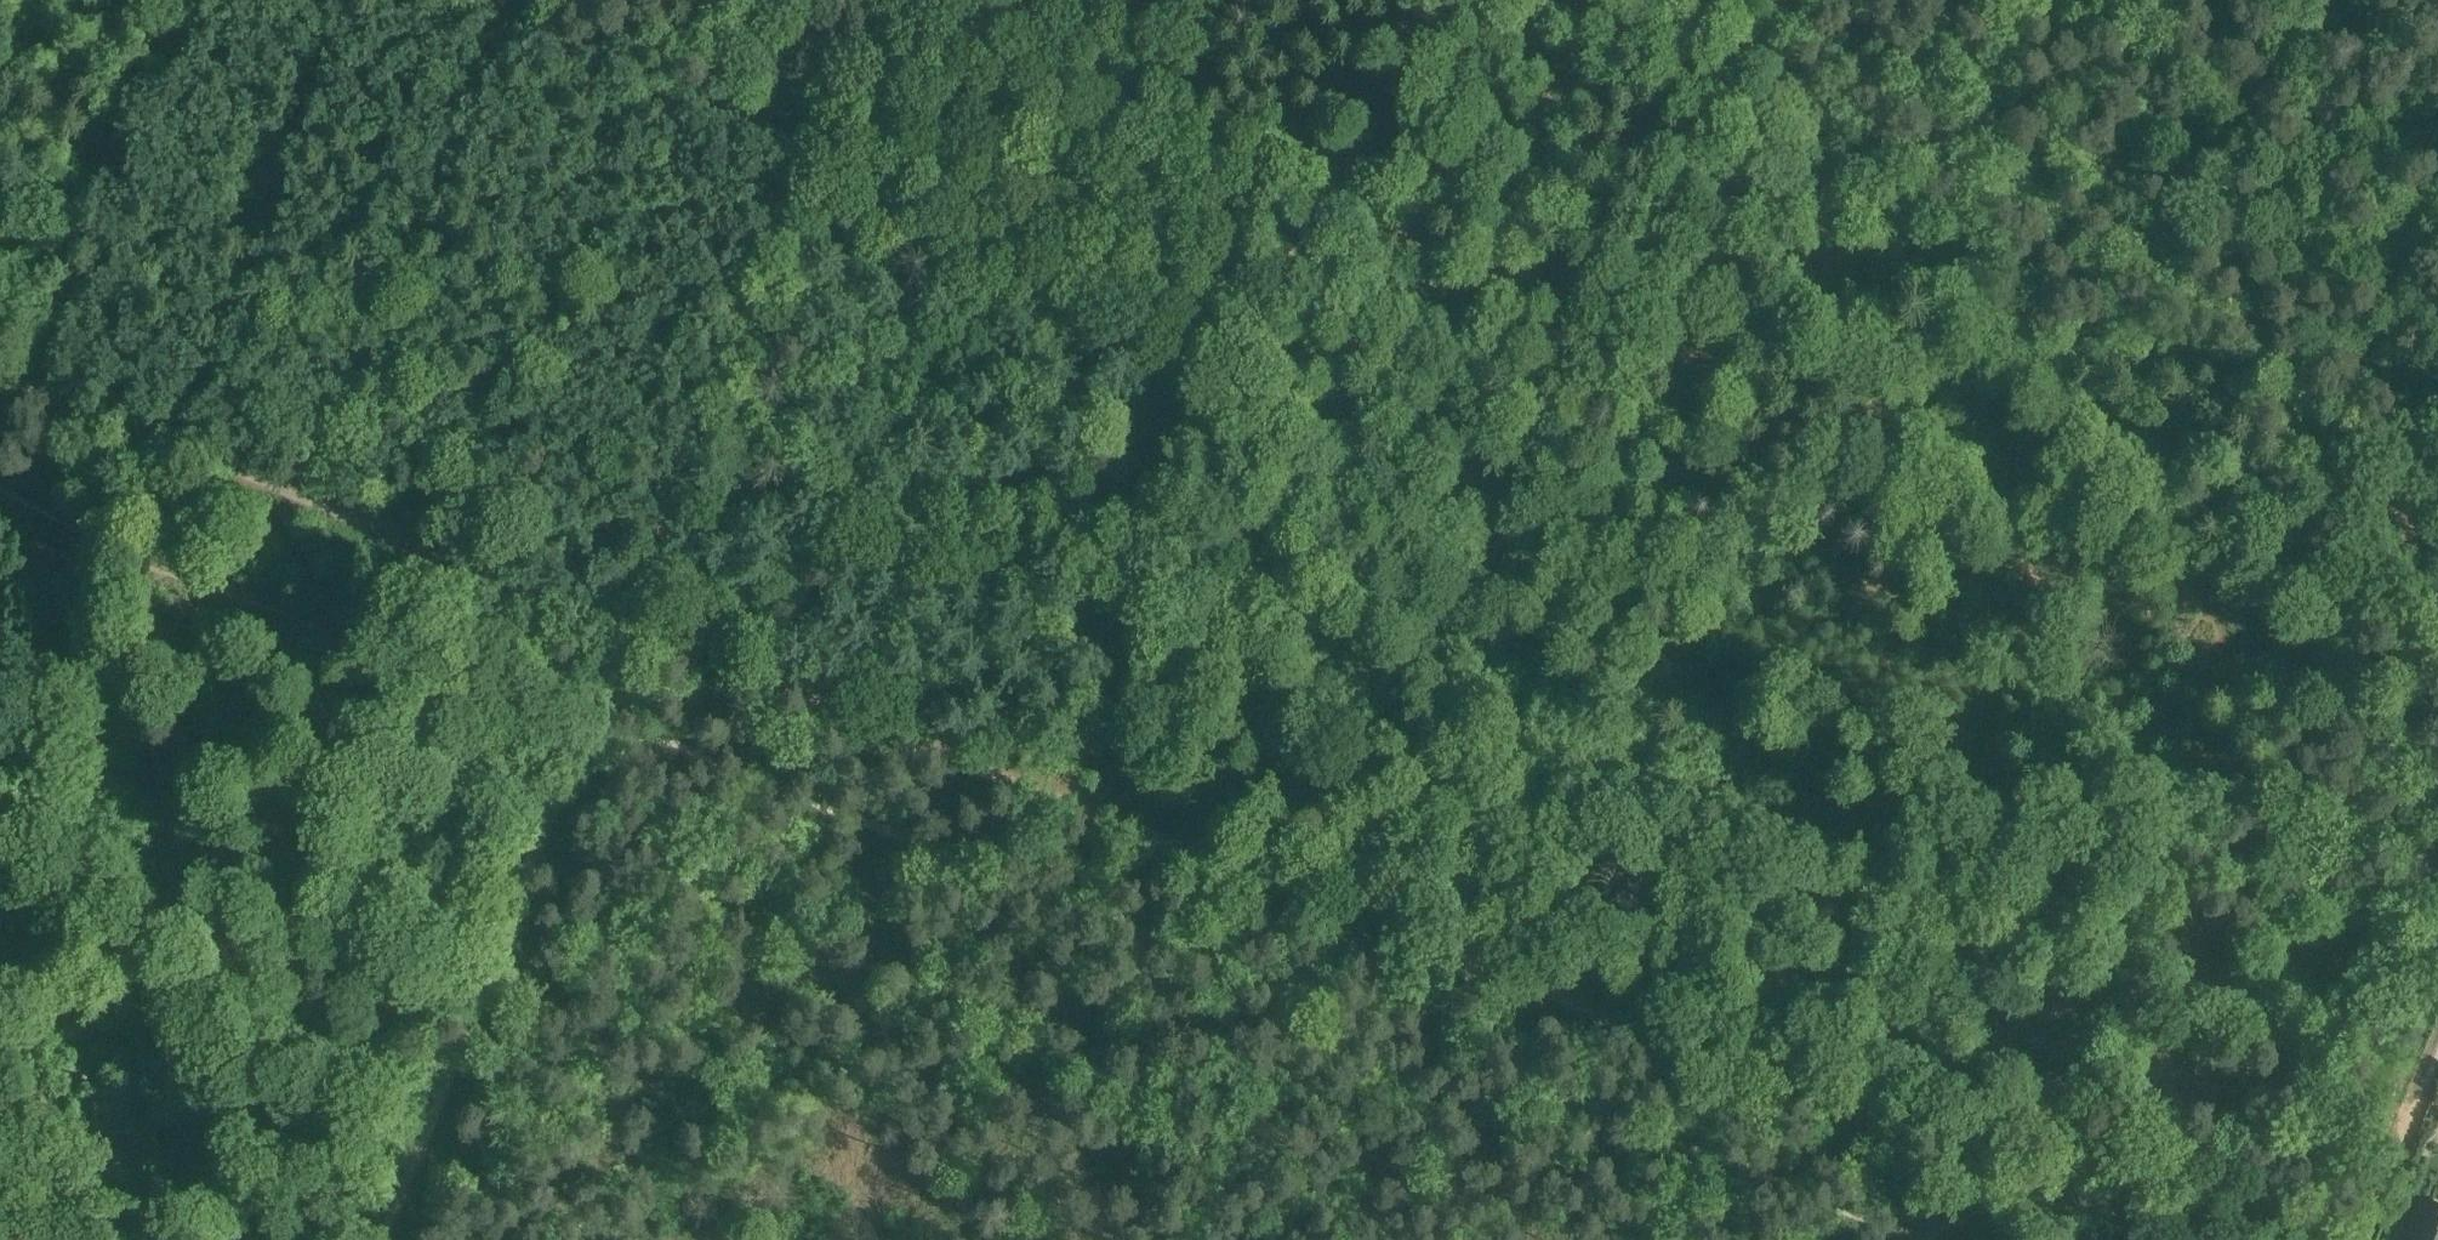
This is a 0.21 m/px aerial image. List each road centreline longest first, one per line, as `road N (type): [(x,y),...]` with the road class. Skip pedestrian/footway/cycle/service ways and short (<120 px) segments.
road 1 (track): [(629,626),(1078,809),(1260,866),(1906,1151),(2140,1239)]
road 2 (track): [(1742,0),(2092,432),(2157,524),(2189,647),(1973,1178)]
road 3 (track): [(1395,0),(1177,390),(1091,670),(1078,809)]
road 4 (track): [(0,372),(629,626)]
road 5 (track): [(629,626),(804,137),(862,0)]
road 6 (track): [(390,1239),(629,626)]
road 7 (track): [(1177,390),(782,207)]
road 8 (track): [(793,169),(412,0)]
road 9 (track): [(1493,490),(1198,353)]
road 10 (track): [(2189,647),(2298,610),(2437,469)]
road 11 (track): [(1260,866),(1182,1069)]
road 12 (track): [(2376,1239),(2437,1081)]

